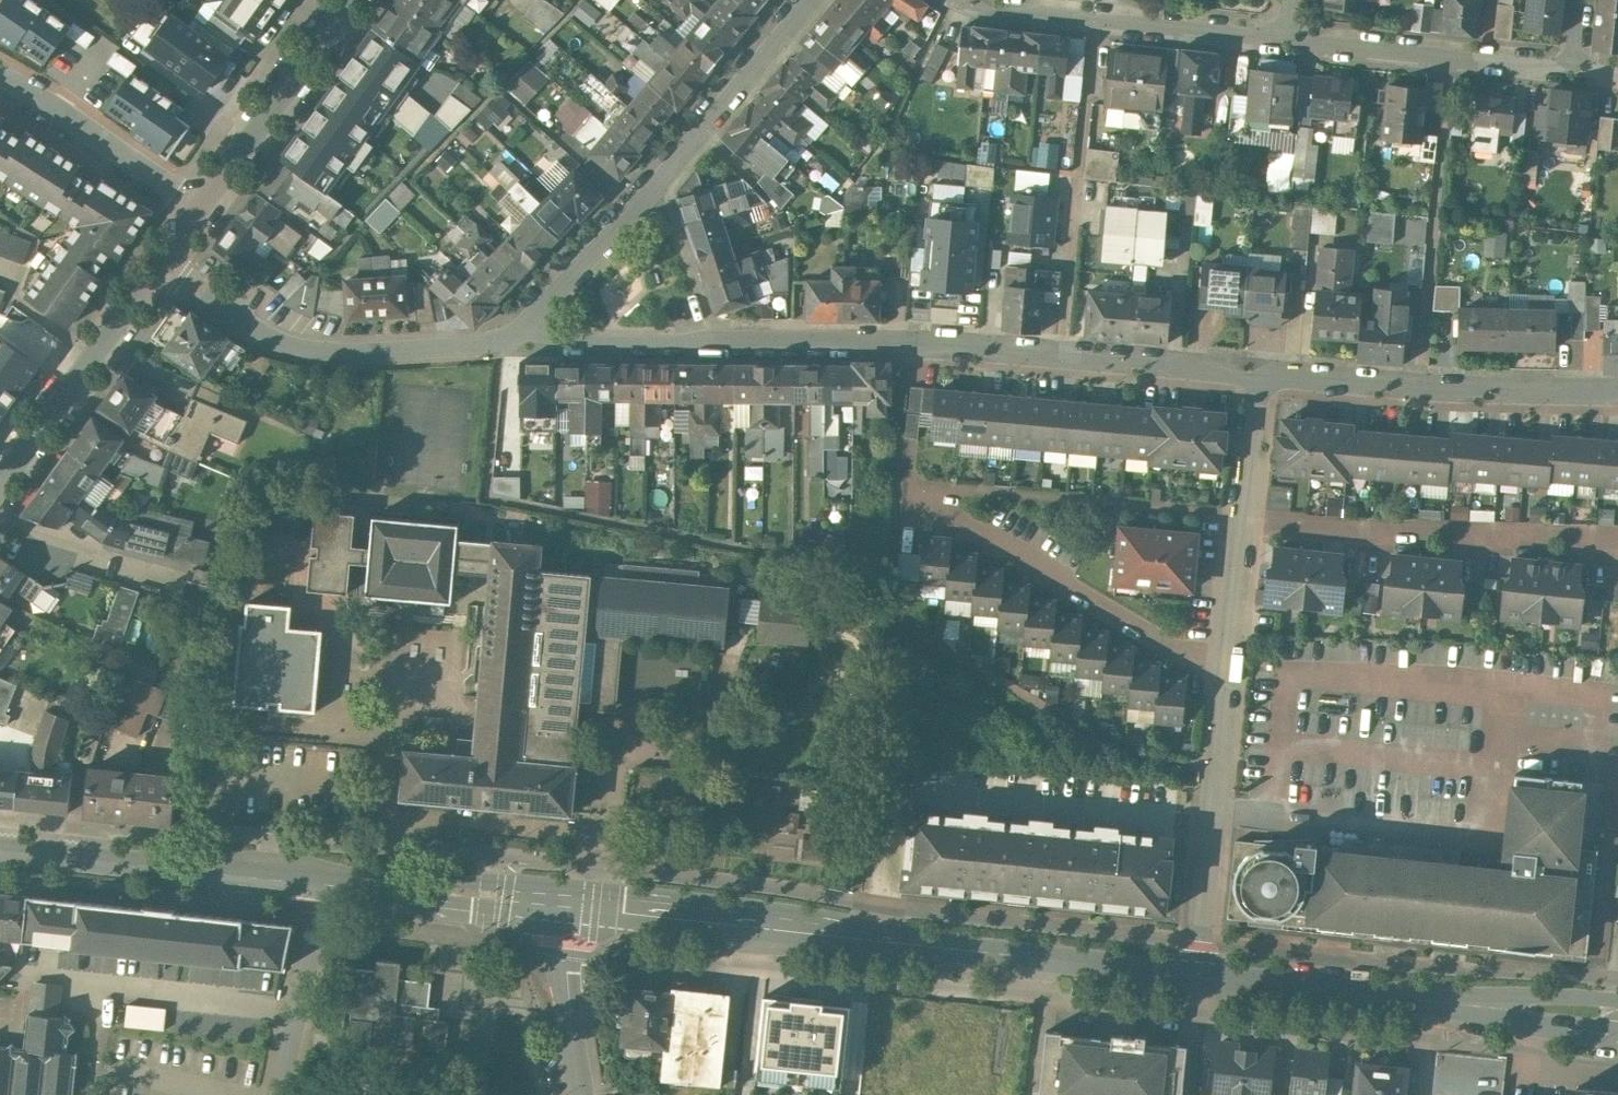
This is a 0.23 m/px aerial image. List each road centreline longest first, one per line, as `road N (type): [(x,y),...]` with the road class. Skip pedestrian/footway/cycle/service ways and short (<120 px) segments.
road 1 (residential): [(514,340),(980,349),(1262,373)]
road 2 (secondary): [(555,906),(1195,975)]
road 3 (residential): [(1262,373),(1195,975)]
road 4 (residential): [(514,340),(801,0)]
road 5 (secondary): [(1195,975),(1617,1018)]
road 6 (residential): [(156,265),(237,325),(284,346),(351,354),(514,340)]
road 7 (residential): [(1262,373),(1617,391)]
road 8 (secondary): [(0,849),(315,882)]
road 9 (residential): [(1573,64),(1287,31)]
road 10 (tertiary): [(0,481),(156,265)]
road 11 (tertiary): [(197,207),(346,0)]
road 12 (residential): [(1287,31),(1042,0)]
road 13 (secondary): [(315,882),(555,906)]
road 14 (residential): [(0,81),(197,207)]
road 15 (residential): [(315,882),(311,941),(278,1094)]
road 16 (residential): [(582,1094),(555,906)]
road 17 (unclassified): [(232,1094),(93,1065)]

